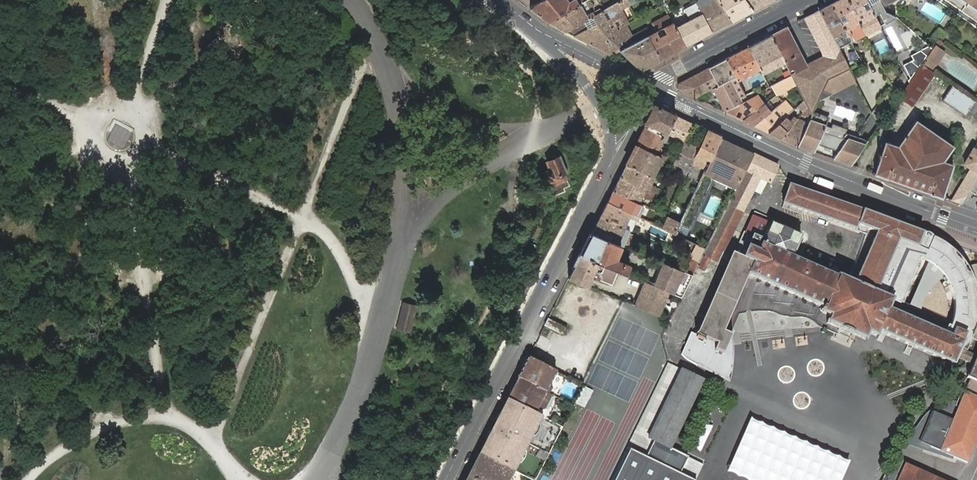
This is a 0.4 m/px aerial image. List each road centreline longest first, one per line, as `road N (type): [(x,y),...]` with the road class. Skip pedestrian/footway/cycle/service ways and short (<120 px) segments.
road 1 (residential): [(611,143),(610,165),(446,479)]
road 2 (tertiary): [(976,225),(807,163),(652,87)]
road 3 (residential): [(652,87),(805,0)]
road 4 (residential): [(541,33),(594,97),(611,143)]
road 5 (tertiary): [(652,87),(541,33)]

